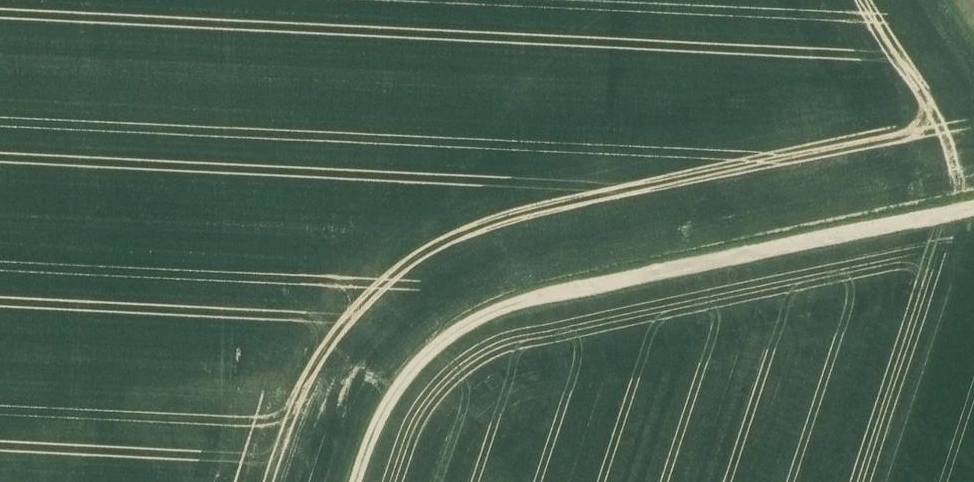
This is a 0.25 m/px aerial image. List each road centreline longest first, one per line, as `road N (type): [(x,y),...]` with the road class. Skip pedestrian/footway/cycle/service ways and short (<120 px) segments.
road 1 (track): [(354,481),(378,398),(433,337),(527,295),(973,207)]

